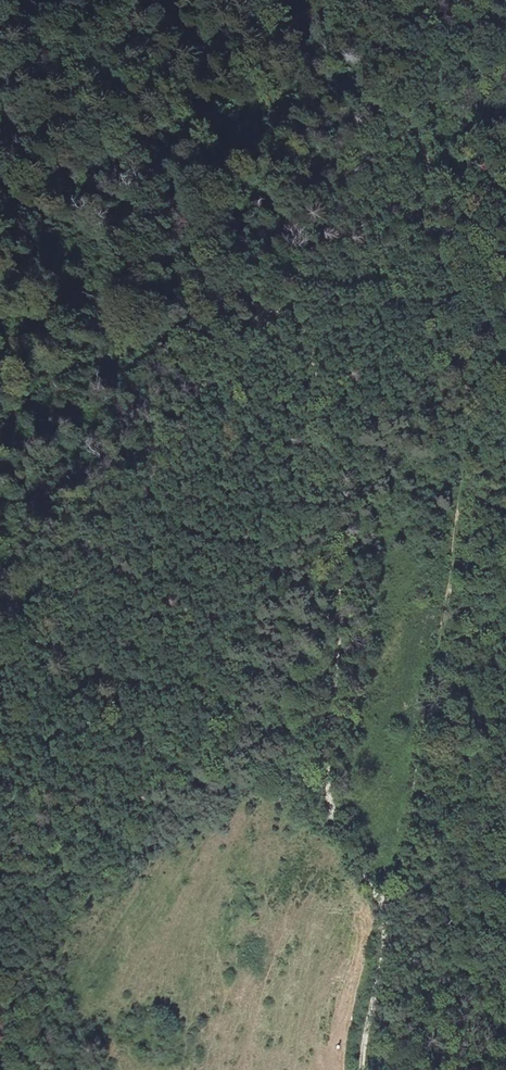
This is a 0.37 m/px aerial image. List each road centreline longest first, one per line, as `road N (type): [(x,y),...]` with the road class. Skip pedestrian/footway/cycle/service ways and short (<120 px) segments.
road 1 (track): [(389,897),(403,862),(469,468),(459,335),(425,136),(395,107),(310,108),(0,213)]
road 2 (track): [(389,897),(344,849),(323,766),(341,594),(315,353),(297,321),(264,309)]
road 3 (track): [(264,309),(206,320),(18,402)]
road 4 (track): [(366,1069),(389,897)]

